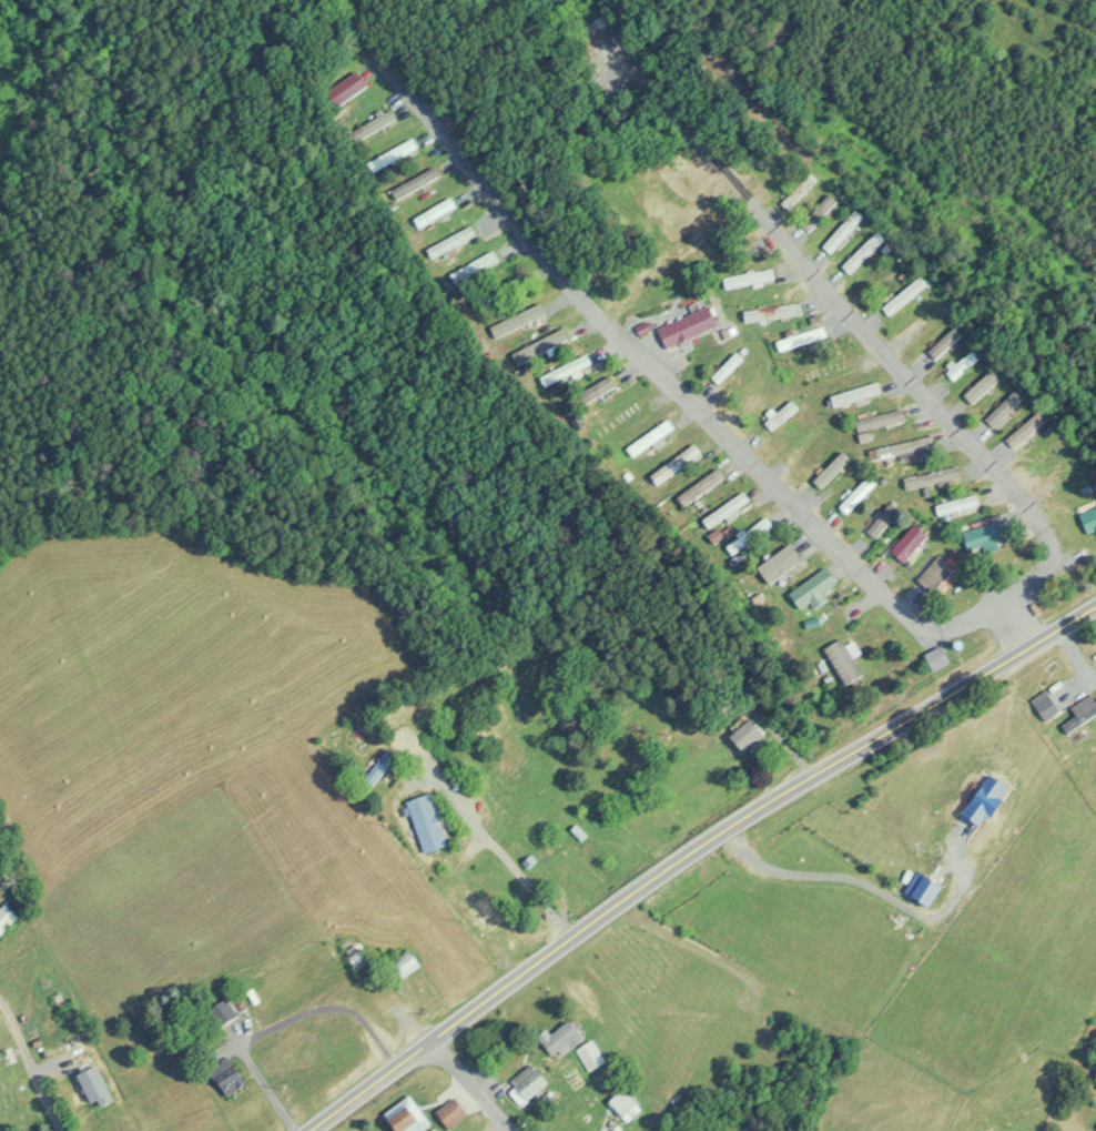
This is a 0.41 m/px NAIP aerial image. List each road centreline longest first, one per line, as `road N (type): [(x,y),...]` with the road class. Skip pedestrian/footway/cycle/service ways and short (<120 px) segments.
road 1 (secondary): [(1095,611),(706,845),(313,1130)]
road 2 (residential): [(376,55),(547,261),(897,608),(928,628),(1004,602)]
road 3 (residential): [(1004,602),(1039,579),(1049,563),(1044,535),(664,101)]
road 4 (residential): [(62,1130),(0,1005)]

